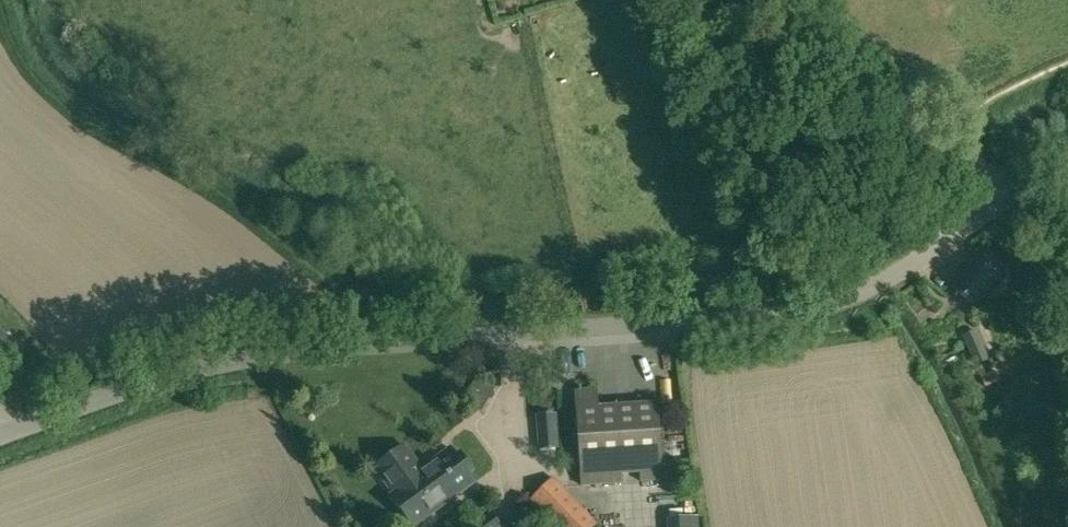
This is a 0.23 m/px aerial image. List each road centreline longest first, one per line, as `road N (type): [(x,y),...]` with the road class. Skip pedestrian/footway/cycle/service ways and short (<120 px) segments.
road 1 (unclassified): [(0,435),(187,368),(308,348),(804,313),(894,281),(1067,161)]
road 2 (track): [(0,0),(16,57),(73,118),(217,189),(410,341)]
road 3 (track): [(1022,189),(1041,225),(1067,339)]

